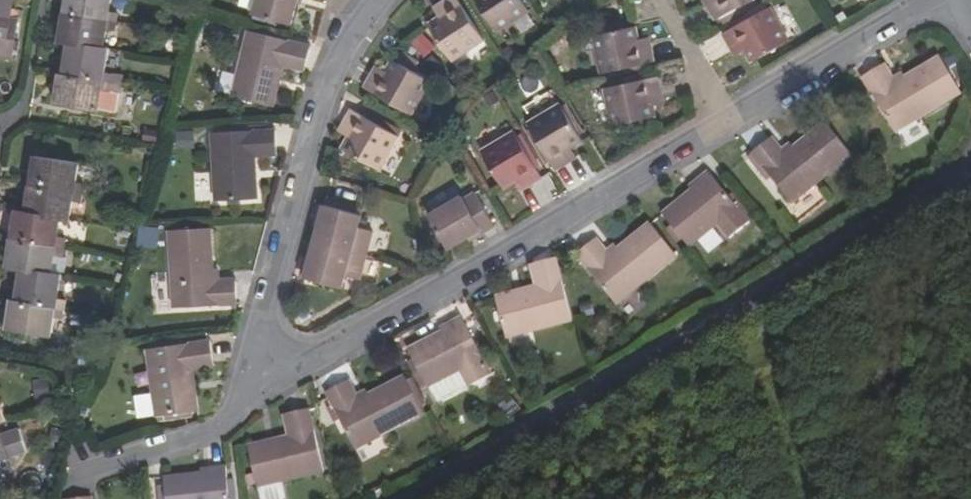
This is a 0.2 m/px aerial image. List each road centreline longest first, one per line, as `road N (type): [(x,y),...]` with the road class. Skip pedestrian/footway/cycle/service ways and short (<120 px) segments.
road 1 (residential): [(928,0),(272,387)]
road 2 (residential): [(400,498),(970,164)]
road 3 (residential): [(272,387),(259,331),(315,123),(342,55),(382,0)]
road 4 (residential): [(272,387),(214,430),(65,481)]

